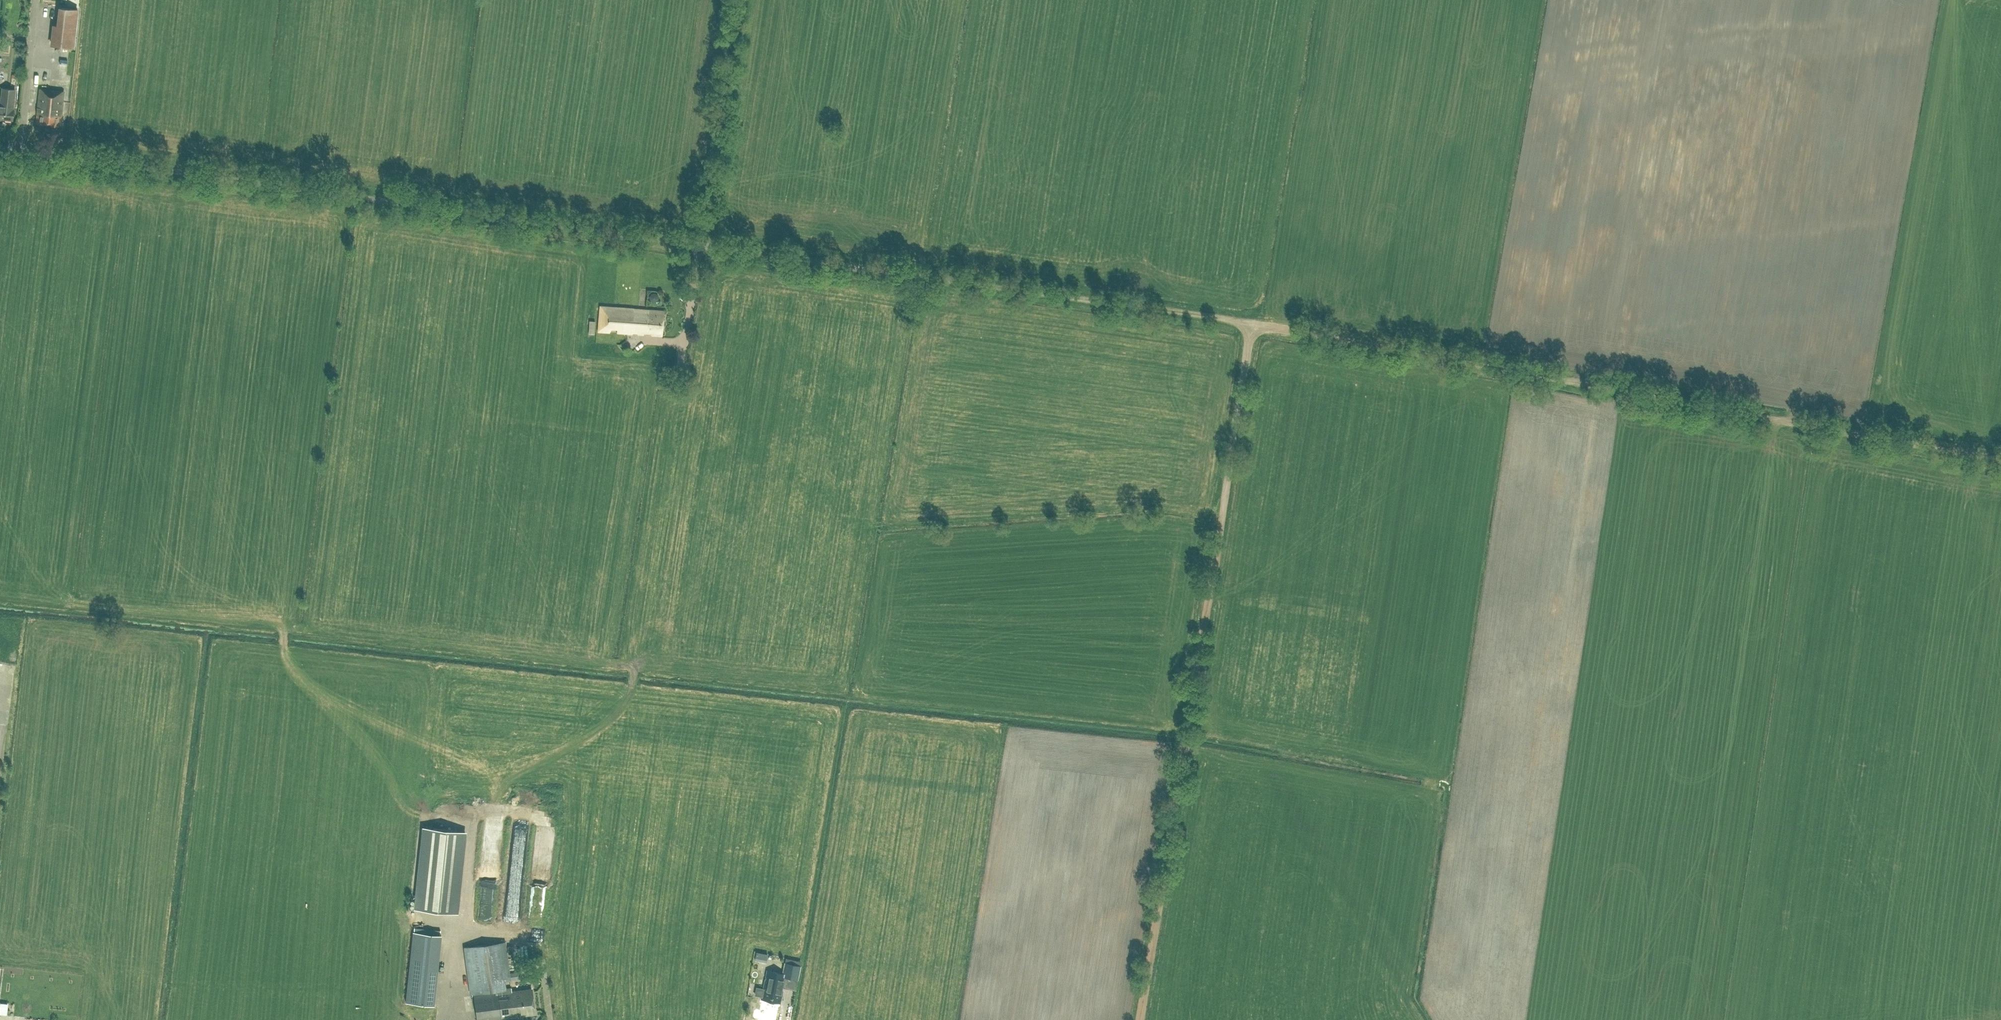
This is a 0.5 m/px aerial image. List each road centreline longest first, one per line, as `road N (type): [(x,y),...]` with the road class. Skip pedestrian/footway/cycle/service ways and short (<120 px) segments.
road 1 (track): [(2000,458),(1252,323)]
road 2 (unclassified): [(747,251),(0,147)]
road 3 (track): [(1252,323),(1141,1019)]
road 4 (track): [(1252,323),(747,251)]

